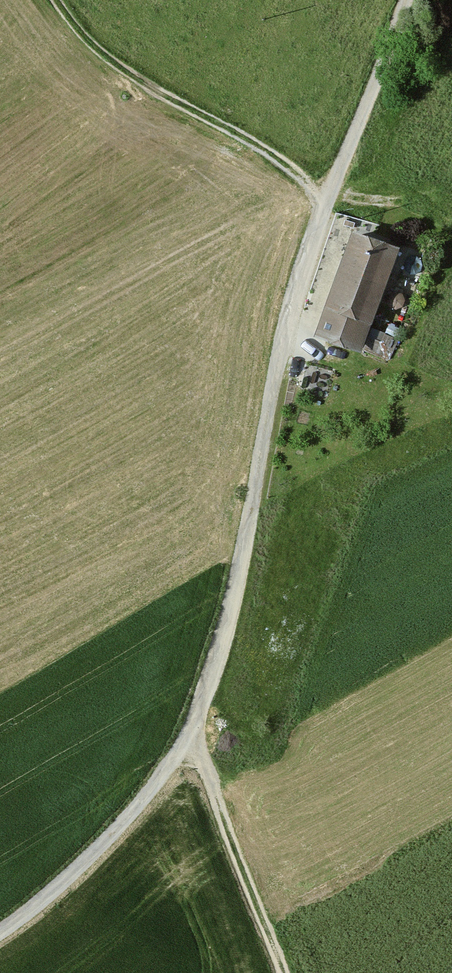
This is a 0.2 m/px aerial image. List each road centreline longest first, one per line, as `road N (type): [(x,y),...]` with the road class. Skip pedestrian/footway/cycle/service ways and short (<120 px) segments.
road 1 (track): [(191,734),(230,610),(285,313),(406,0)]
road 2 (track): [(321,211),(292,177),(149,92),(82,39),(54,0)]
road 3 (track): [(0,929),(32,907),(191,734)]
road 4 (track): [(280,972),(191,734)]

